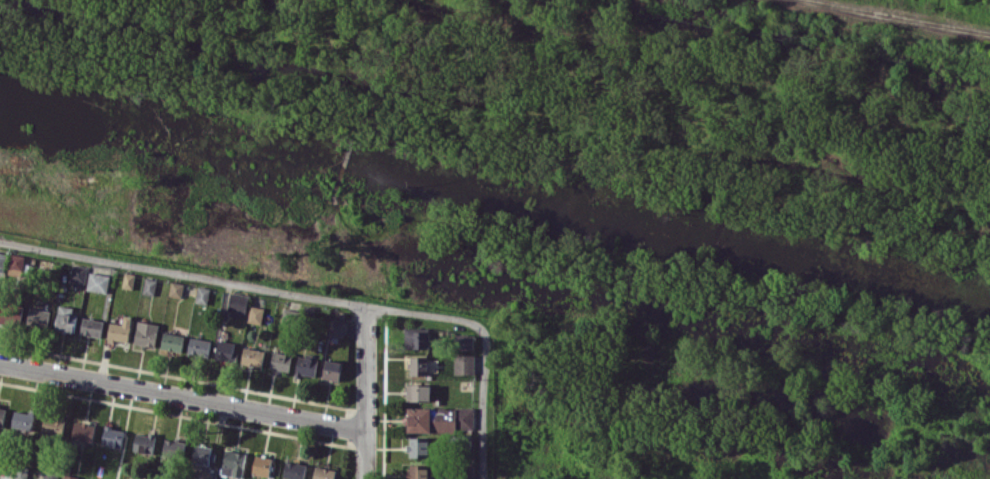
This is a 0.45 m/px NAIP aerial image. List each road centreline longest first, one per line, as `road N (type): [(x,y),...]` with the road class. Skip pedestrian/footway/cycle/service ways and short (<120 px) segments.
road 1 (residential): [(0,361),(364,428)]
road 2 (residential): [(759,0),(989,44)]
road 3 (residential): [(363,306),(364,478)]

